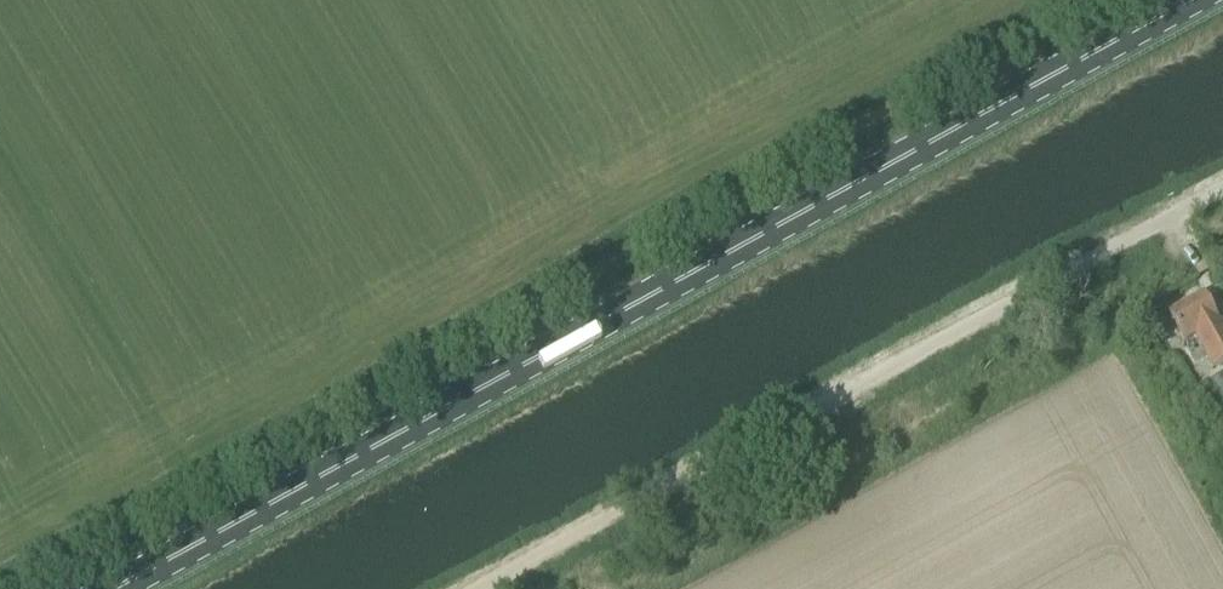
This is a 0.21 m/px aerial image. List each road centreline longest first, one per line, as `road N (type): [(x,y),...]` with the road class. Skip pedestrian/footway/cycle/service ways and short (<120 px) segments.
road 1 (primary): [(115,588),(1193,0)]
road 2 (unclassified): [(481,588),(1222,187)]

